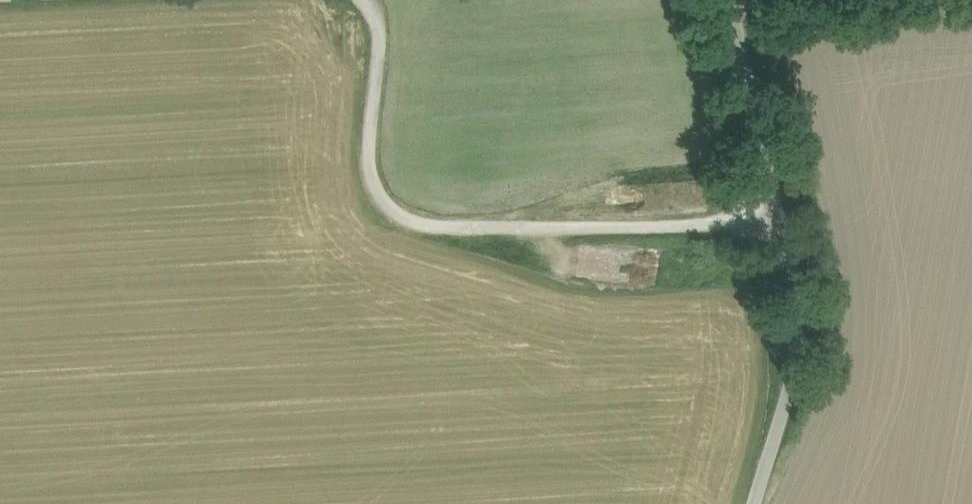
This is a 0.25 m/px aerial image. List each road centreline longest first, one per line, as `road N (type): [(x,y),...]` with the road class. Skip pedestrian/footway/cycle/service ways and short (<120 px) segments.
road 1 (track): [(368,0),(380,32),(369,171),(378,198),(411,224),(696,227),(778,212)]
road 2 (unclassified): [(733,0),(797,292),(798,348),(755,503)]

